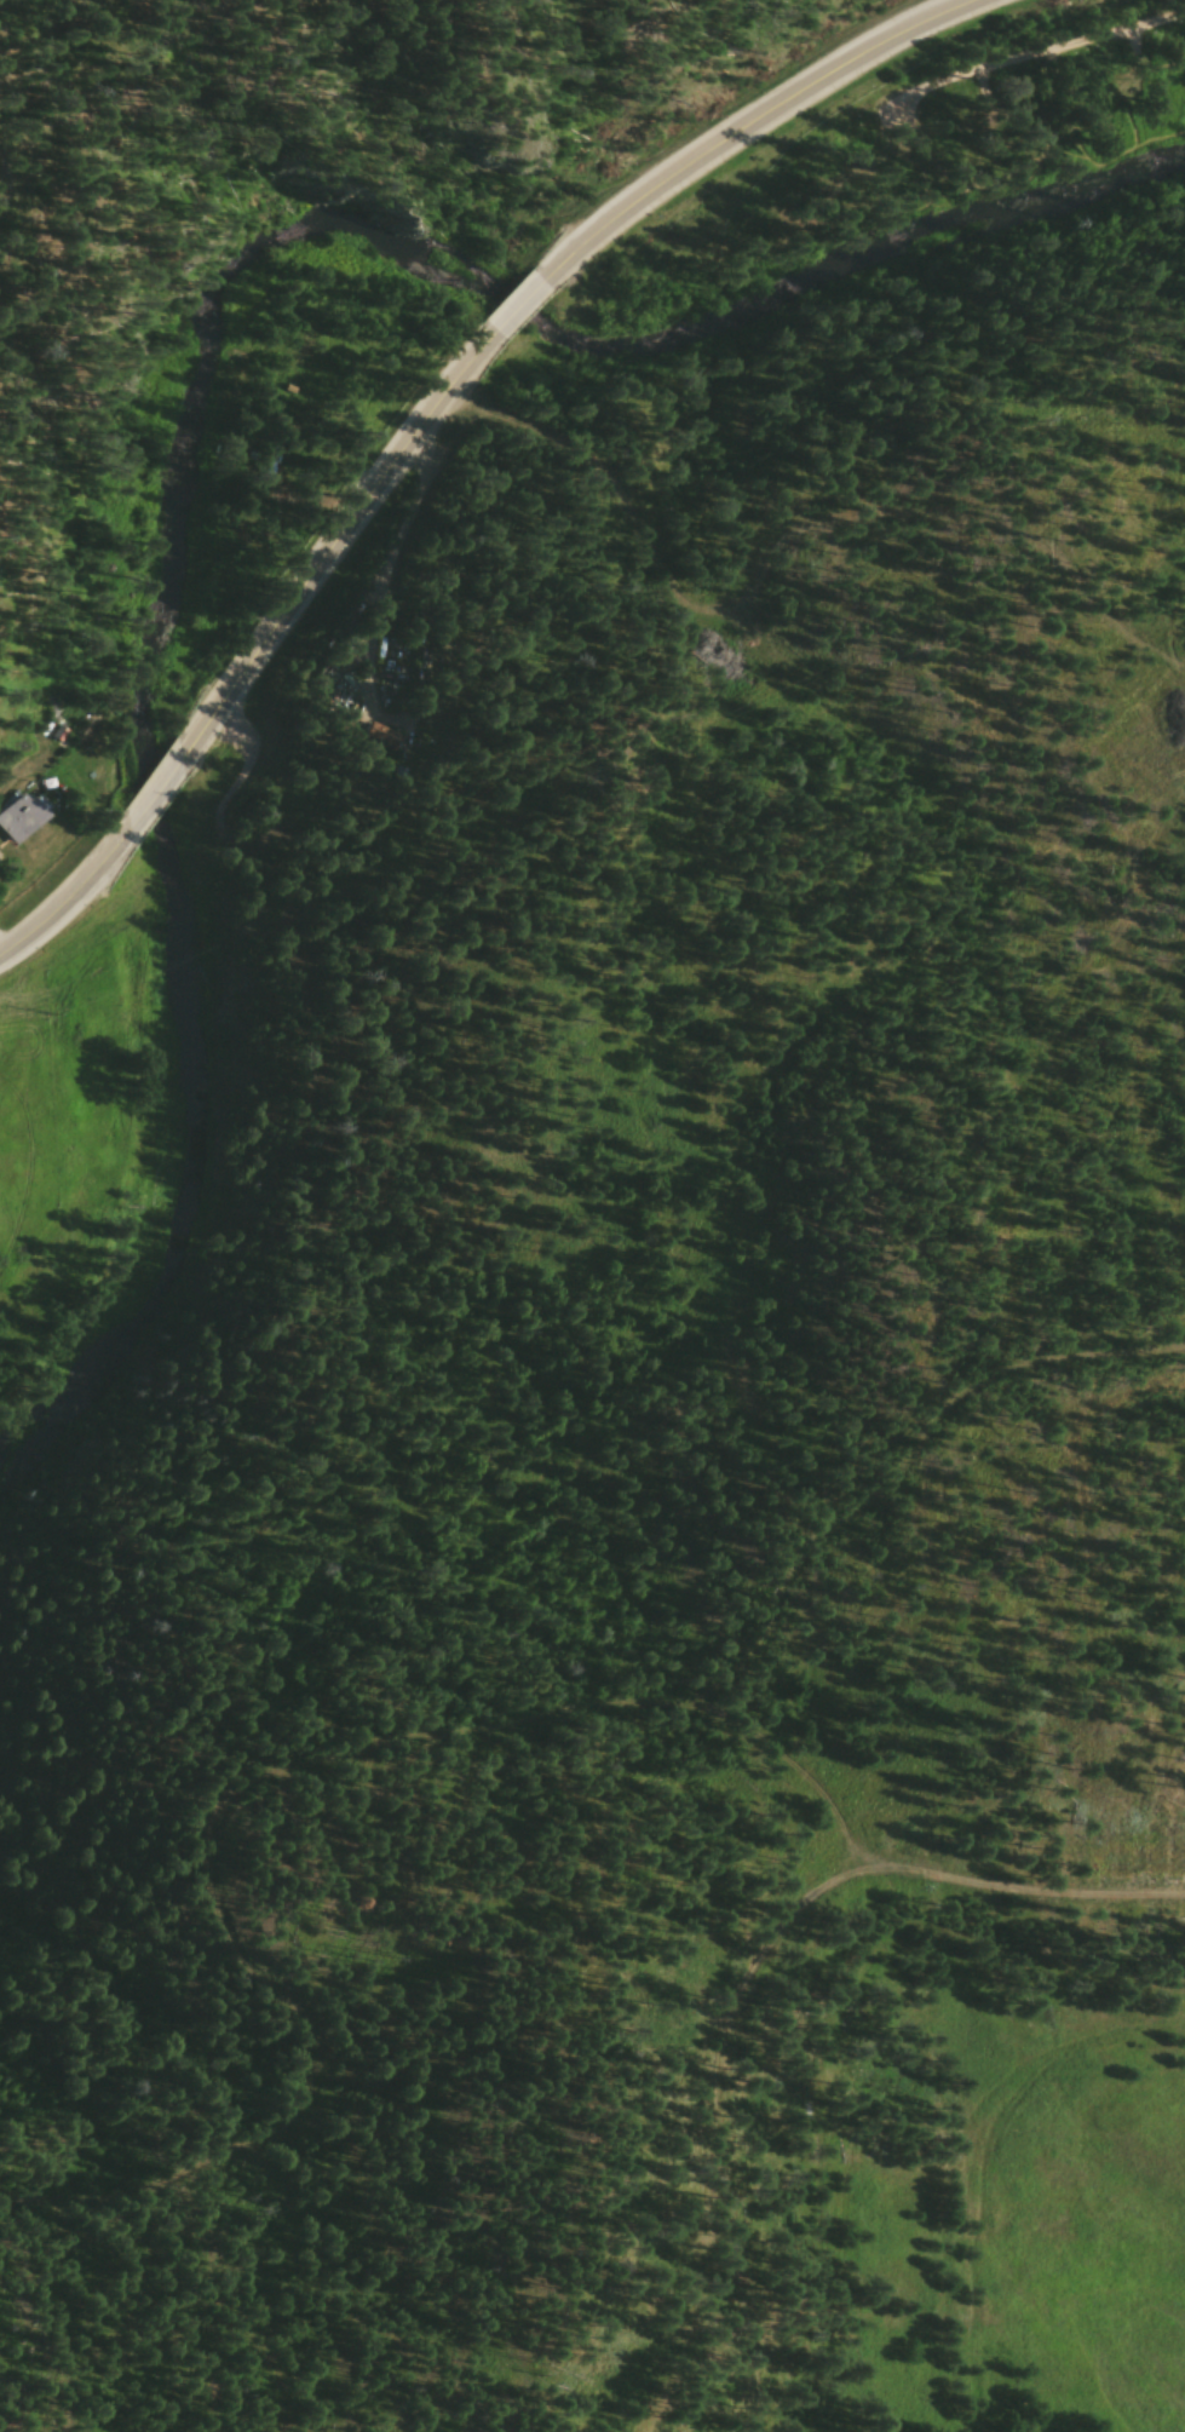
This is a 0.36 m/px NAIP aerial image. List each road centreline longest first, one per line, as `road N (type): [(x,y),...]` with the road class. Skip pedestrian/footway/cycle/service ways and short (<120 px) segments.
road 1 (track): [(738,2431),(713,2196),(718,2054),(757,1962),(826,1893),(892,1873),(1052,1901),(1184,1904)]
road 2 (tertiary): [(0,965),(125,851),(206,728),(488,351)]
road 3 (tertiary): [(598,240),(910,36),(1004,0)]
road 4 (tertiary): [(488,351),(598,240)]

